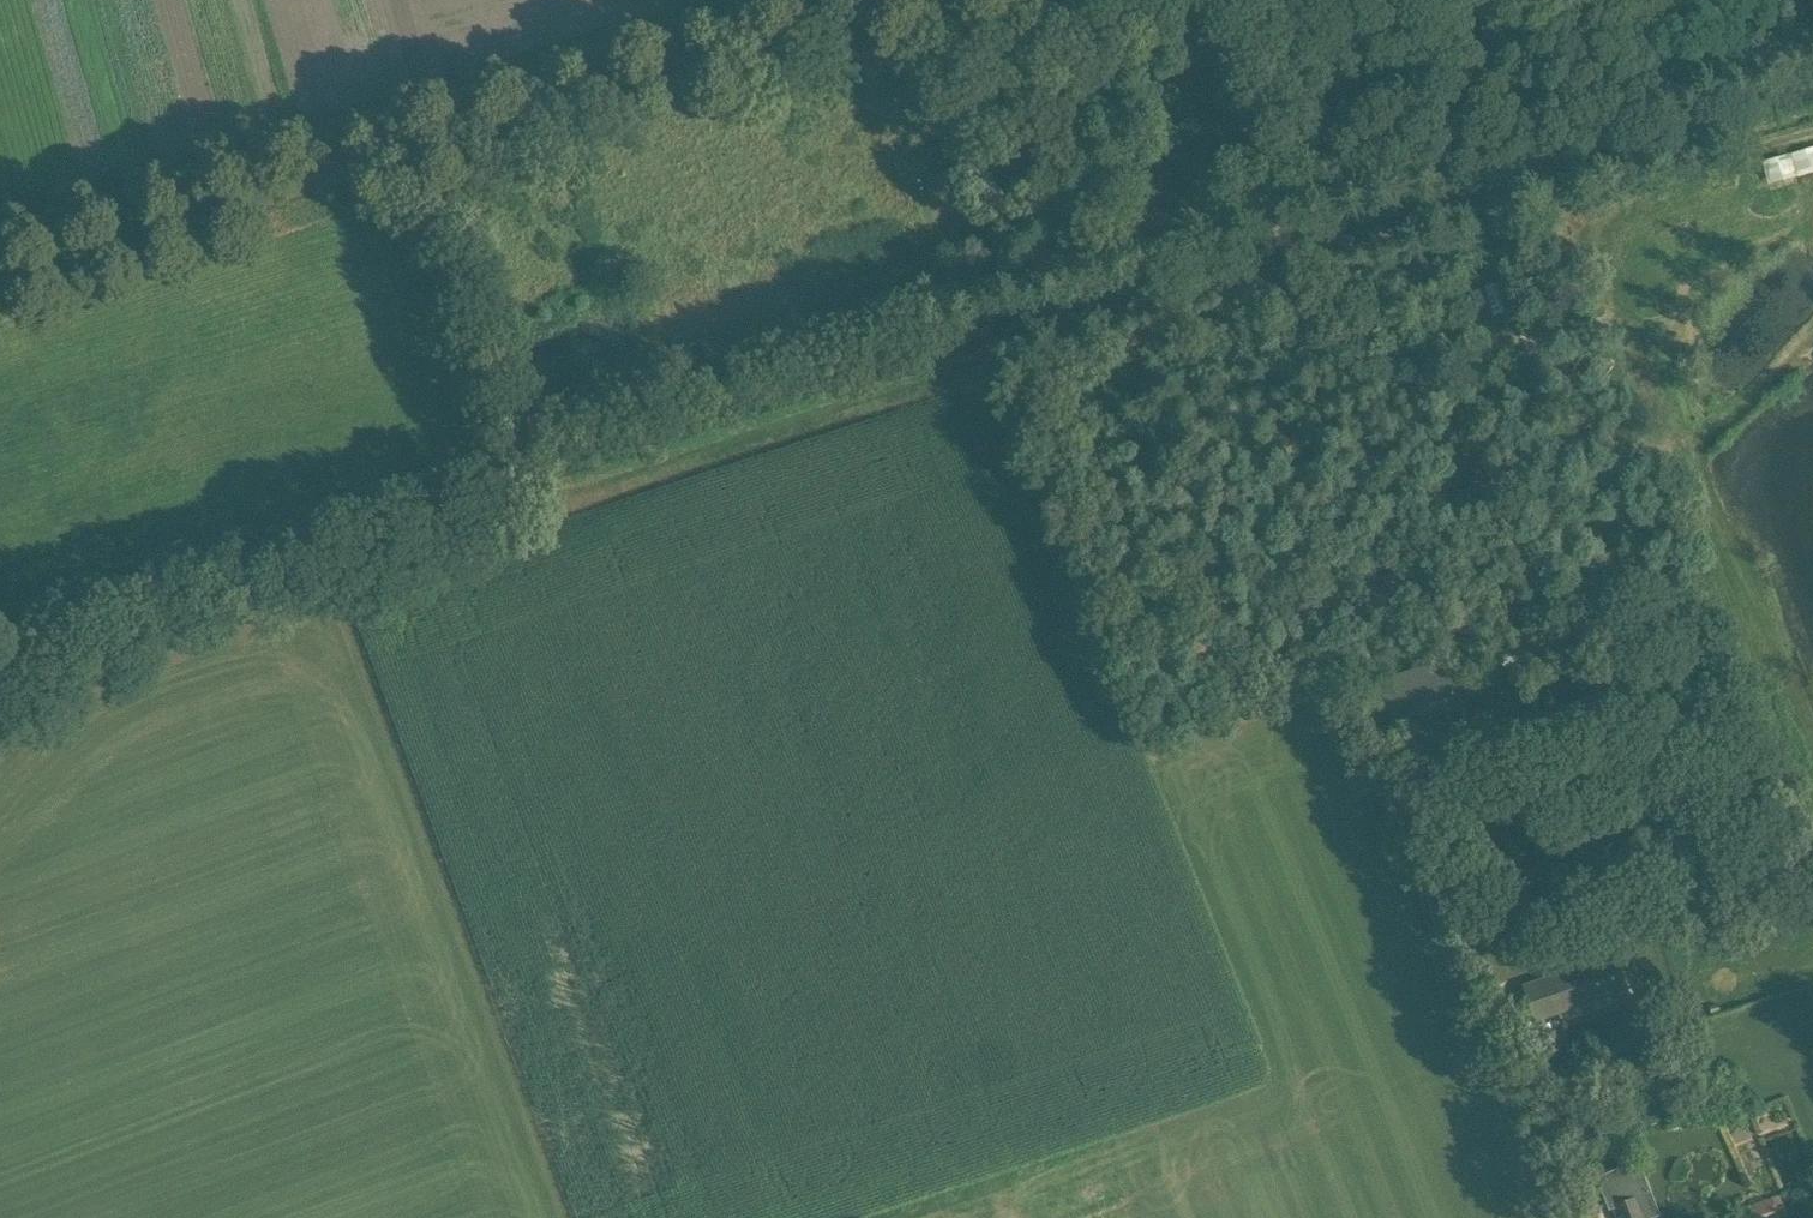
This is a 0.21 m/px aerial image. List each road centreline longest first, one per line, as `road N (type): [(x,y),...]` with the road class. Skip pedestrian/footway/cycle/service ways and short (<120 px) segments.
road 1 (residential): [(0,283),(909,0)]

